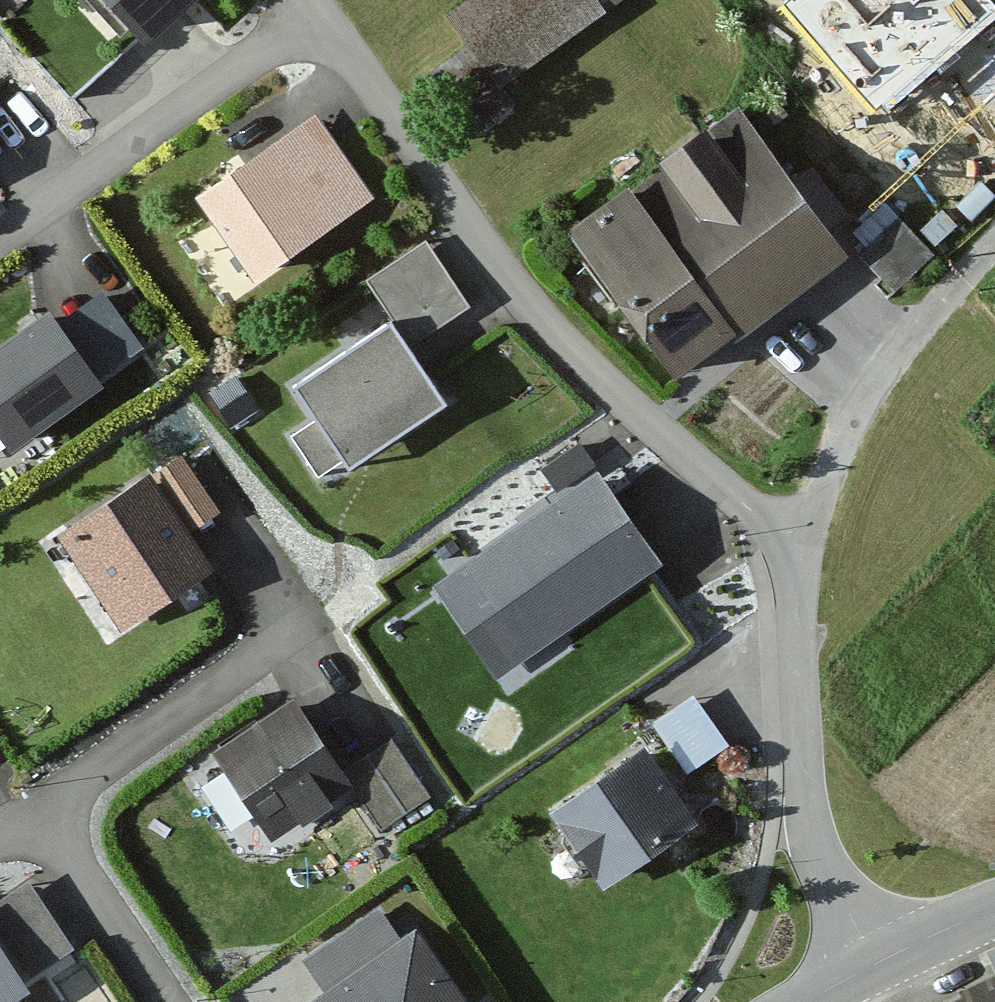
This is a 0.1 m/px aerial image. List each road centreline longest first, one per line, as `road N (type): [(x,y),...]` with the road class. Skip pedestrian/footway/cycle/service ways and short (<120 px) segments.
road 1 (residential): [(785,547),(519,317),(320,20),(0,240)]
road 2 (residential): [(855,980),(814,830),(785,547)]
road 3 (residential): [(785,547),(878,370),(994,238)]
road 4 (residential): [(33,805),(166,1001)]
road 5 (tertiary): [(855,980),(994,917)]

